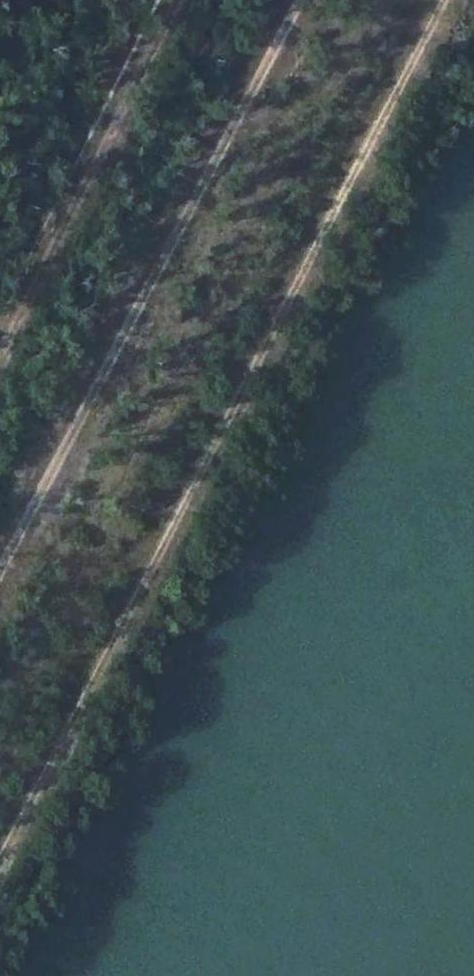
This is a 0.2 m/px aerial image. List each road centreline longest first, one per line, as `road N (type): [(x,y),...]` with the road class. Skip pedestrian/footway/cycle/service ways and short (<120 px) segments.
road 1 (track): [(291,0),(0,563)]
road 2 (track): [(0,352),(179,0)]

